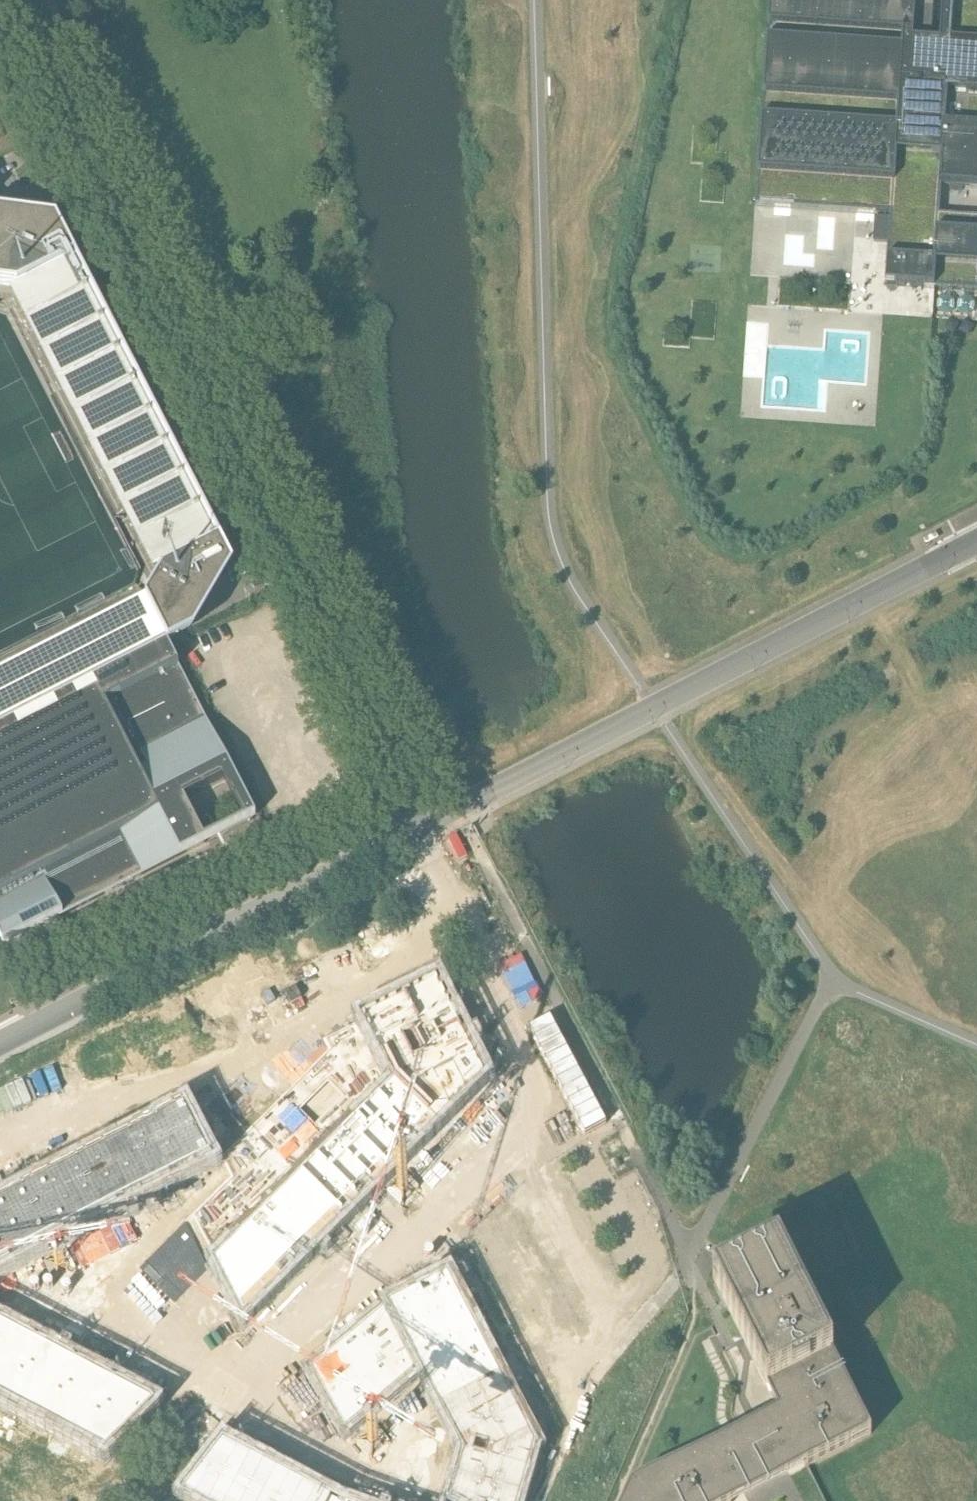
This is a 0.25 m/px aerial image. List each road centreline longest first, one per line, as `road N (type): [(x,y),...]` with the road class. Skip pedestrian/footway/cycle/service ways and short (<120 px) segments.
road 1 (unclassified): [(428,824),(7,0)]
road 2 (unclassified): [(428,824),(976,537)]
road 3 (unclassified): [(0,1043),(428,824)]
road 4 (residential): [(0,1446),(109,1500)]

